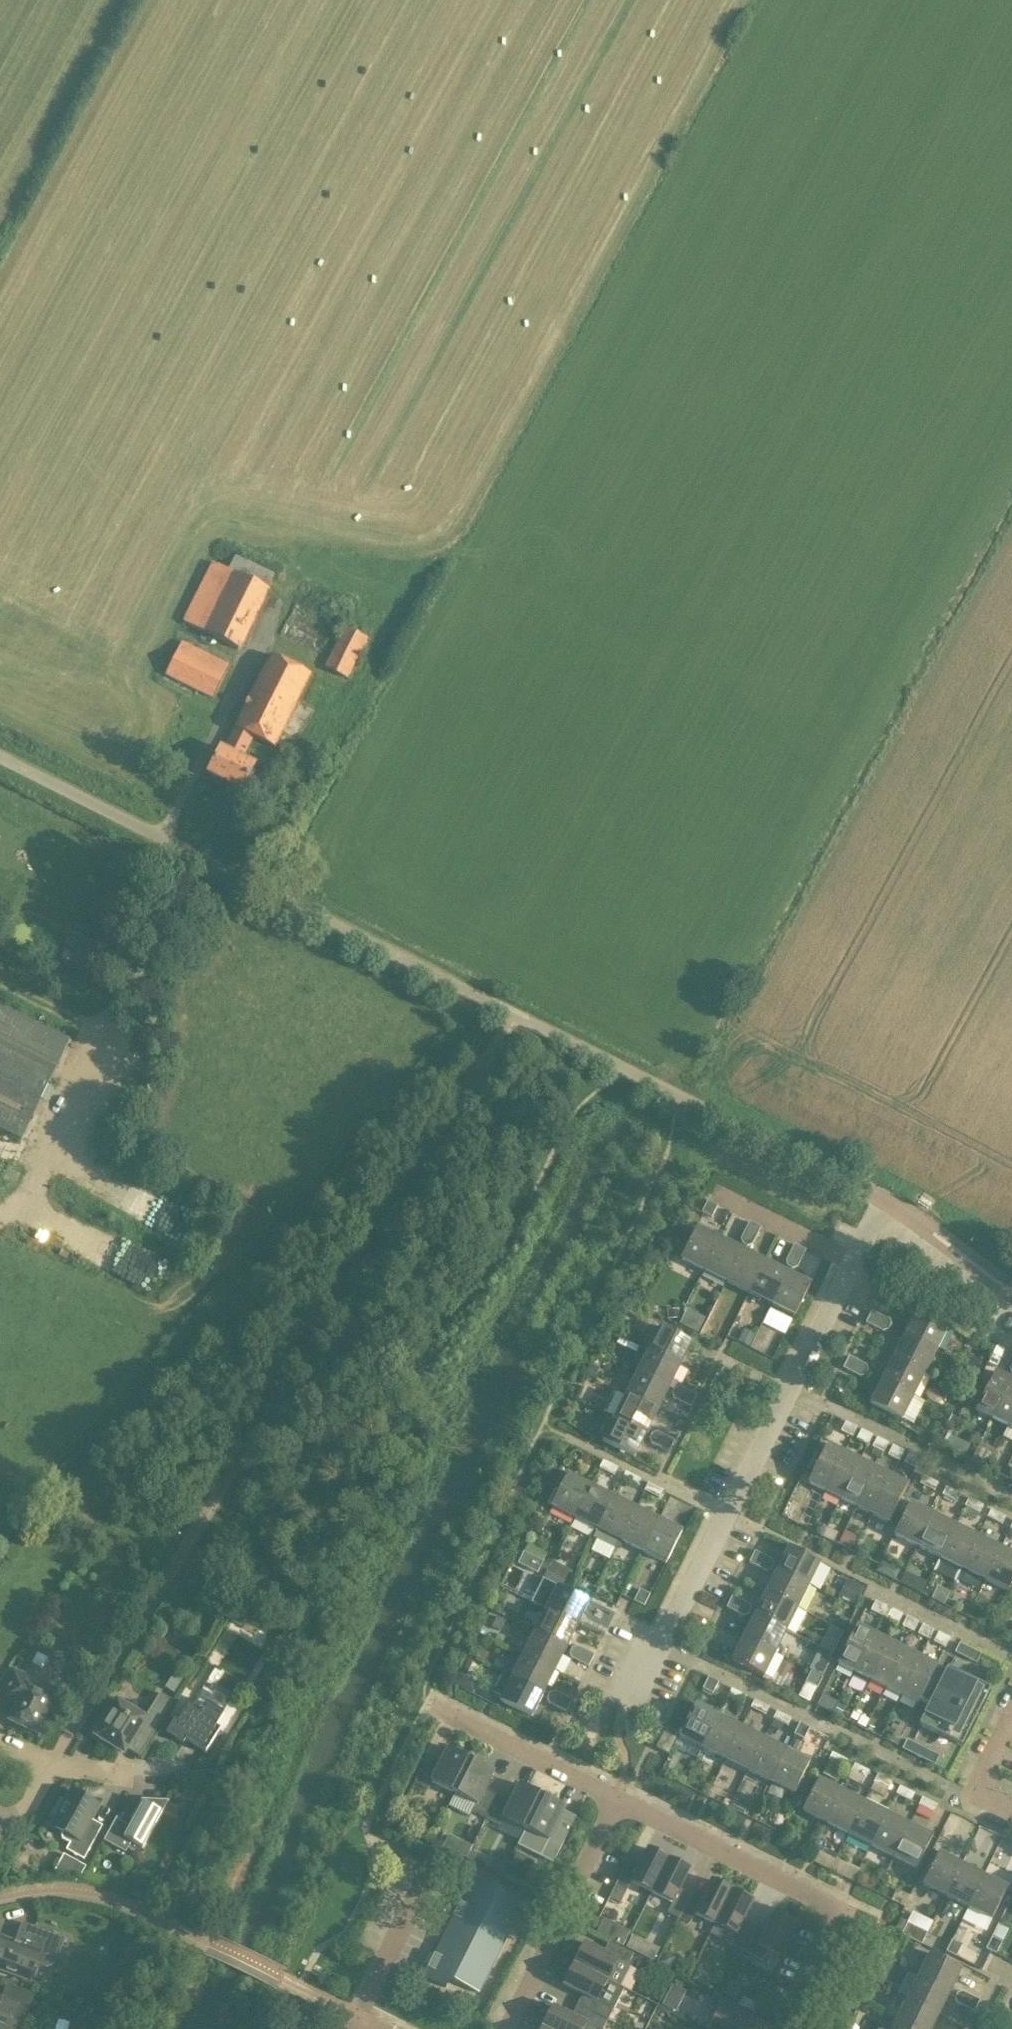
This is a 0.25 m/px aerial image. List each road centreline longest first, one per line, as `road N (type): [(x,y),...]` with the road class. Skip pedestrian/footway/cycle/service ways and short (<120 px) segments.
road 1 (unclassified): [(888,1203),(186,851)]
road 2 (residential): [(626,1703),(888,1203)]
road 3 (residential): [(783,2028),(844,1908),(611,1797)]
road 4 (residential): [(611,1797),(606,1823),(501,2028)]
road 5 (unclassified): [(186,851),(0,759)]
road 6 (residential): [(611,1797),(448,1712)]
road 7 (unclassified): [(107,1014),(186,851)]
road 8 (residential): [(1011,1292),(888,1203)]
road 9 (residential): [(366,2014),(427,1875)]
road 10 (residential): [(1011,1814),(984,1799),(979,1785),(1011,1718)]

